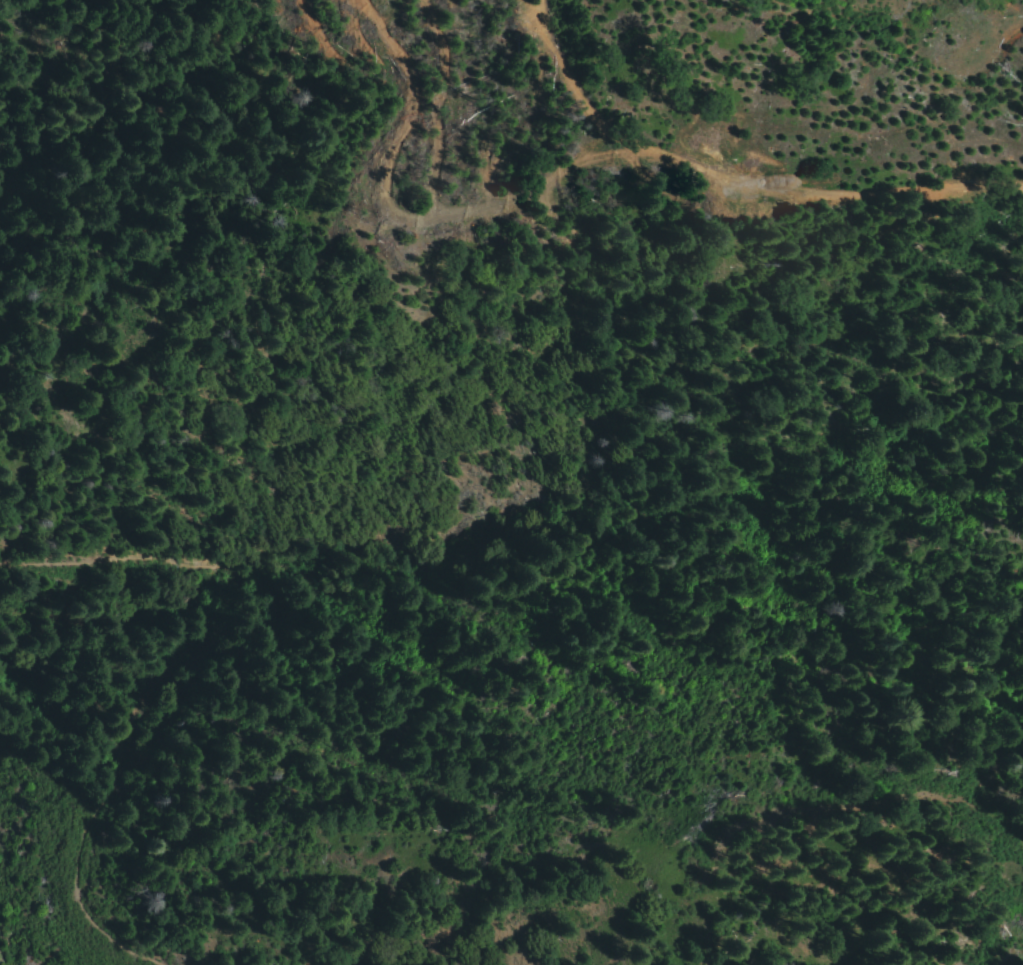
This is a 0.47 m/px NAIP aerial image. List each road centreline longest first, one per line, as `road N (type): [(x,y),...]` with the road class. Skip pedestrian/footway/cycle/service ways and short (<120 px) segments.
road 1 (track): [(170,964),(114,923),(108,817),(214,630),(188,598),(108,598),(27,567),(0,565)]

